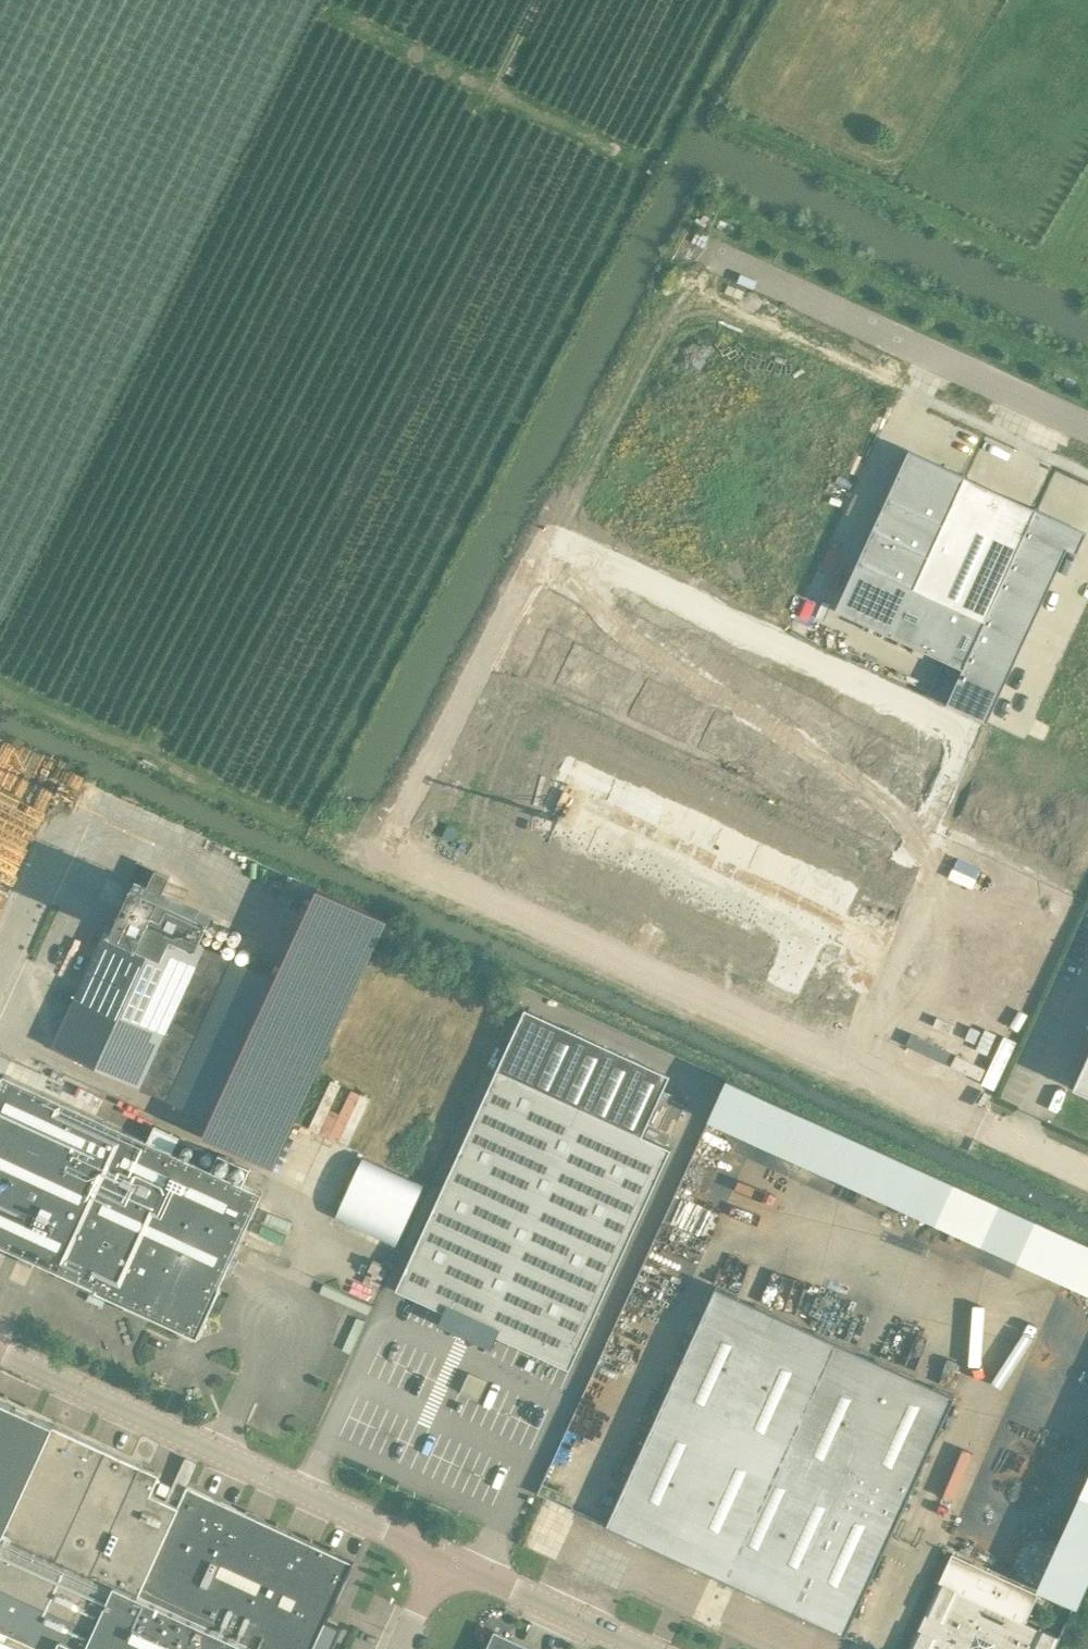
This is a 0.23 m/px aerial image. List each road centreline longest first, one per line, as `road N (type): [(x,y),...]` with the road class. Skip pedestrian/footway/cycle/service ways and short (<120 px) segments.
road 1 (unclassified): [(438,1553),(0,1351)]
road 2 (unclassified): [(689,242),(1087,428)]
road 3 (unclassified): [(645,1648),(438,1553)]
road 4 (unclassified): [(68,810),(0,961)]

